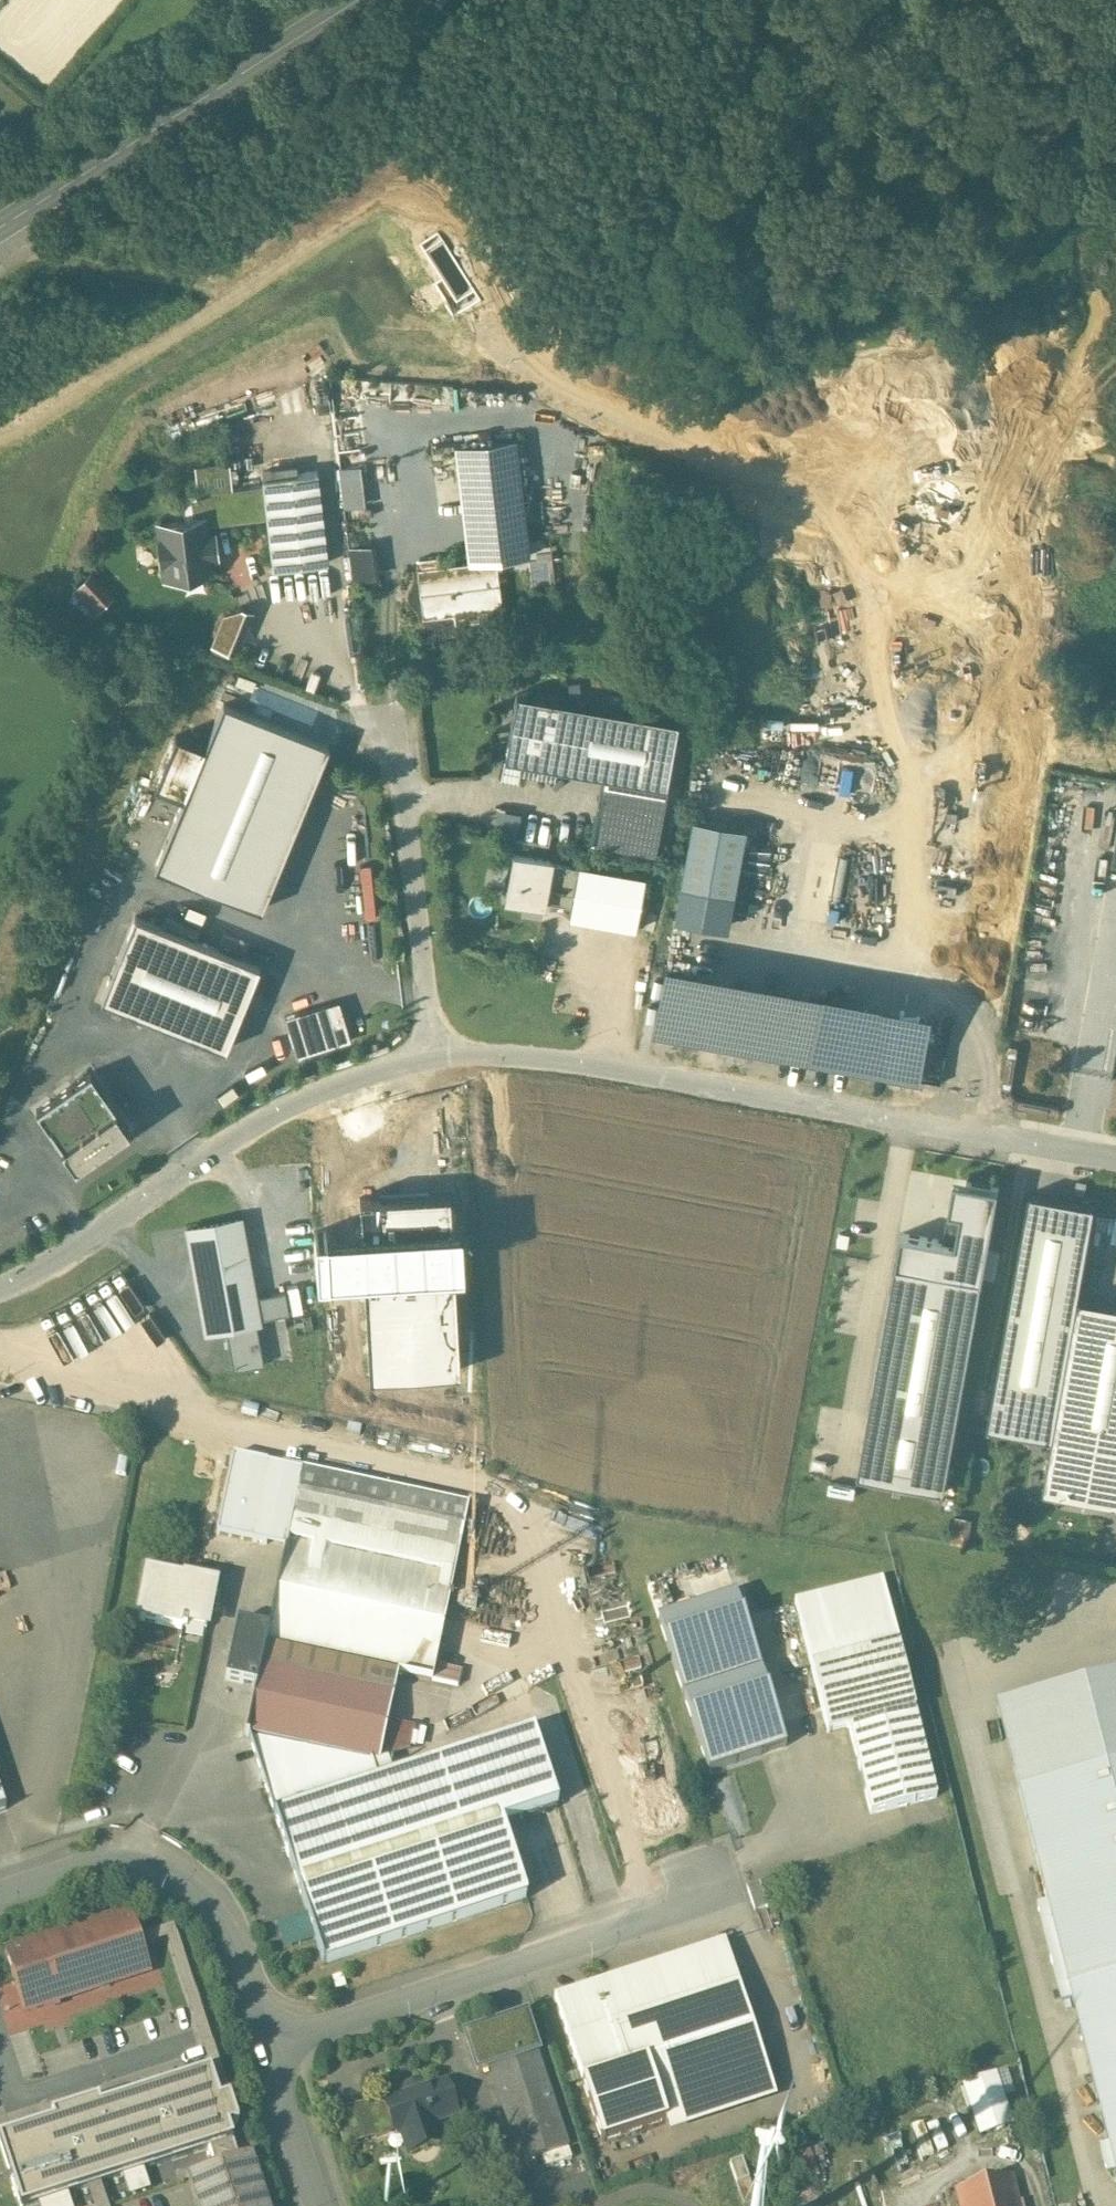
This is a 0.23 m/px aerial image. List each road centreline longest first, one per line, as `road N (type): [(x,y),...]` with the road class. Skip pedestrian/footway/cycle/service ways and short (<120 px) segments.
road 1 (unclassified): [(958,1137),(1027,749),(1024,670),(990,565)]
road 2 (unclassified): [(431,1056),(547,1059),(958,1137)]
road 3 (unclassified): [(0,1290),(277,1111),(431,1056)]
road 4 (unclassified): [(265,2039),(703,1894)]
road 5 (secondary): [(358,0),(0,227)]
road 6 (unclassified): [(0,1888),(111,1857),(173,1870),(208,1898),(234,1942),(265,2039)]
road 7 (unclassified): [(431,1056),(384,703)]
road 8 (unclassified): [(990,565),(974,487),(944,467),(914,477),(904,504),(913,534),(933,545)]
road 9 (unclassified): [(265,2039),(319,2205)]
road 10 (unclassified): [(958,1137),(1115,1165)]

